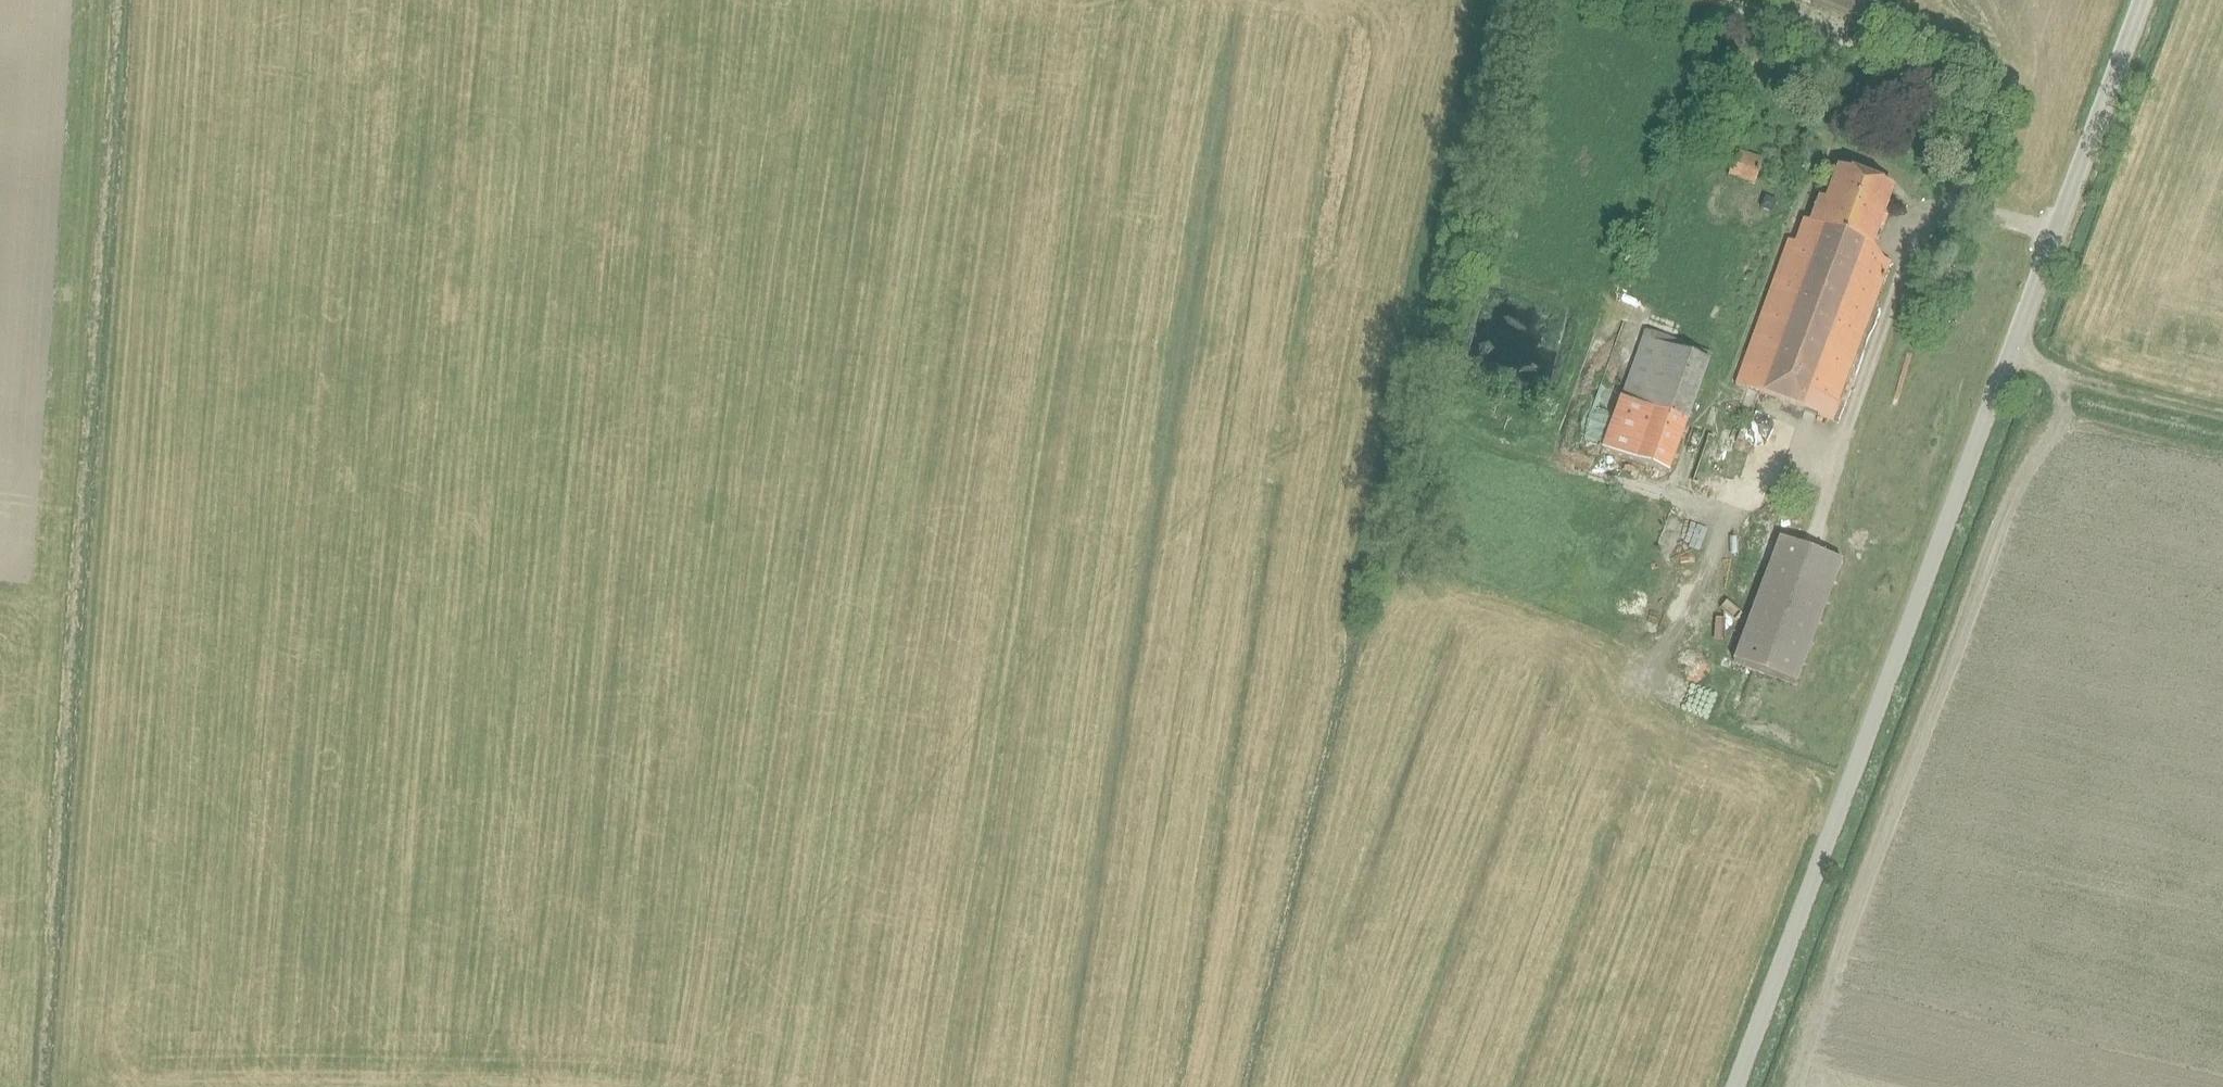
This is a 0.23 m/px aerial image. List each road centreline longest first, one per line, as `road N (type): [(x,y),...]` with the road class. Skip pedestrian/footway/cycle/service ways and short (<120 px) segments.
road 1 (tertiary): [(2143,0),(1738,1086)]
road 2 (track): [(2222,409),(2008,360)]

